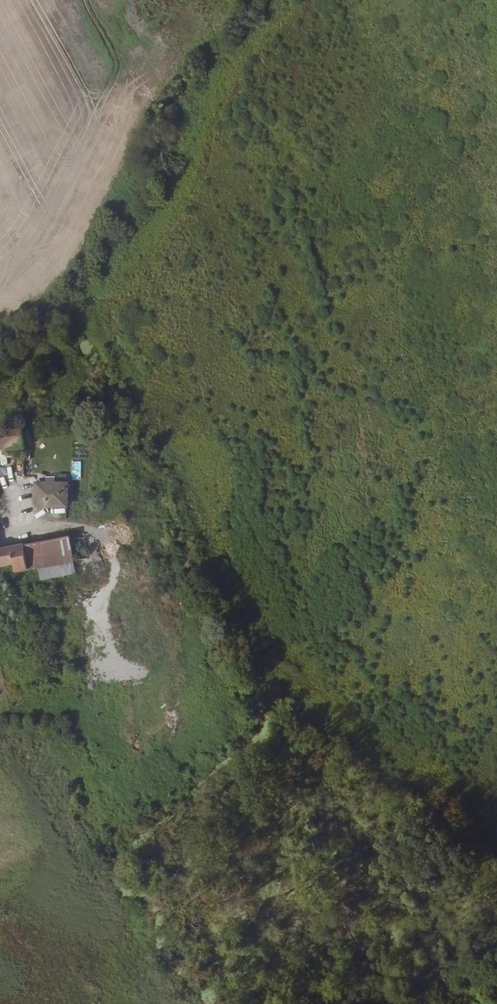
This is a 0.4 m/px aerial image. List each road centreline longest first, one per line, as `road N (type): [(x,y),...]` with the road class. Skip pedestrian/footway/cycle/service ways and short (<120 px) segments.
road 1 (track): [(0,382),(39,343),(59,304),(88,296)]

